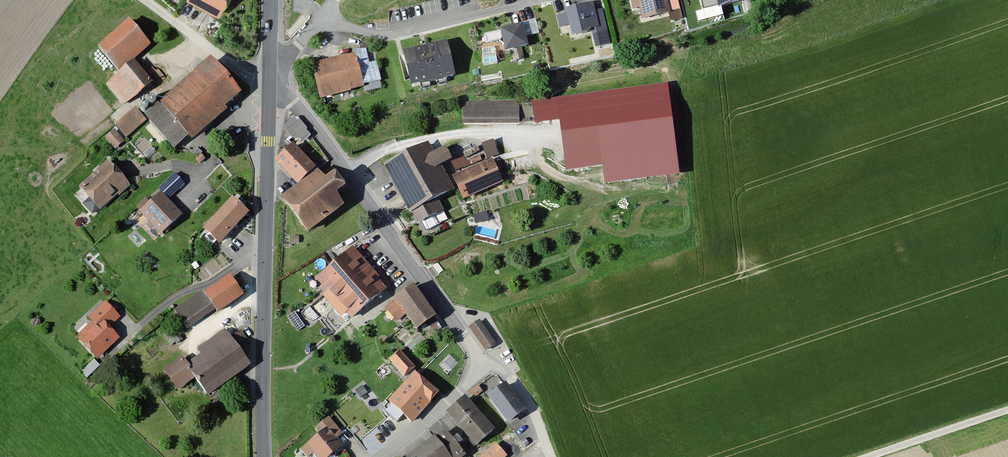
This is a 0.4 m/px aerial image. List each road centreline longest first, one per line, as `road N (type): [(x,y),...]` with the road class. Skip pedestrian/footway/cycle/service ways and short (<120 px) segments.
road 1 (secondary): [(264,456),(270,76)]
road 2 (residential): [(348,172),(488,366)]
road 3 (residential): [(326,21),(380,34),(543,0)]
road 4 (residential): [(550,150),(530,135),(468,133),(399,144),(348,172)]
road 5 (track): [(145,0),(238,68),(270,76)]
road 6 (track): [(1007,410),(868,456)]
road 7 (residential): [(488,366),(385,456)]

